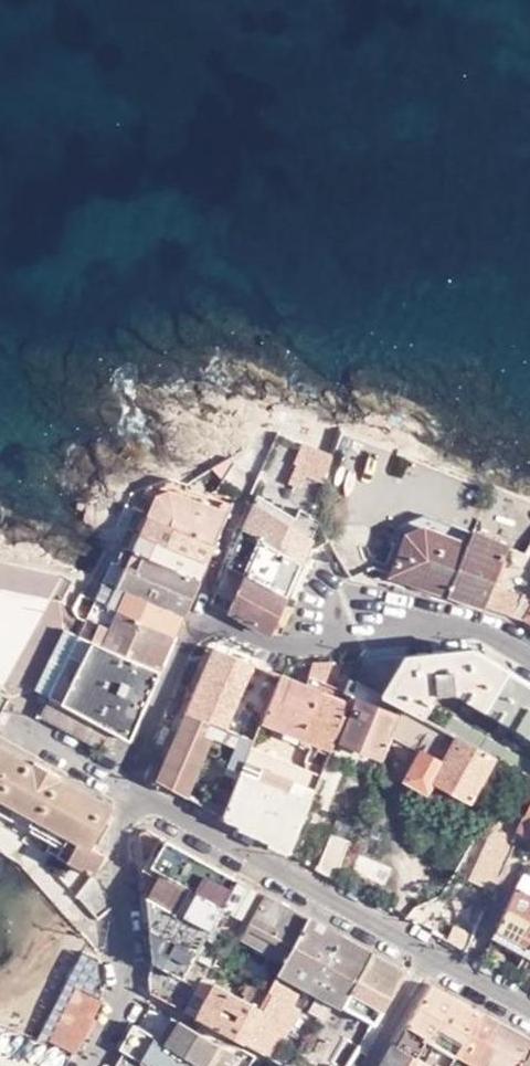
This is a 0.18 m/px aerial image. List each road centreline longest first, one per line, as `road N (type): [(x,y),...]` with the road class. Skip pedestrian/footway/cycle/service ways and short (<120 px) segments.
road 1 (residential): [(432,954),(130,789)]
road 2 (residential): [(201,615),(279,648),(470,629),(529,657)]
road 3 (residential): [(90,1065),(124,994),(122,850),(130,789)]
road 4 (residential): [(130,789),(201,615)]
road 5 (residential): [(11,725),(130,789)]
road 6 (residential): [(367,1065),(432,954)]
road 7 (residential): [(201,615),(245,501)]

